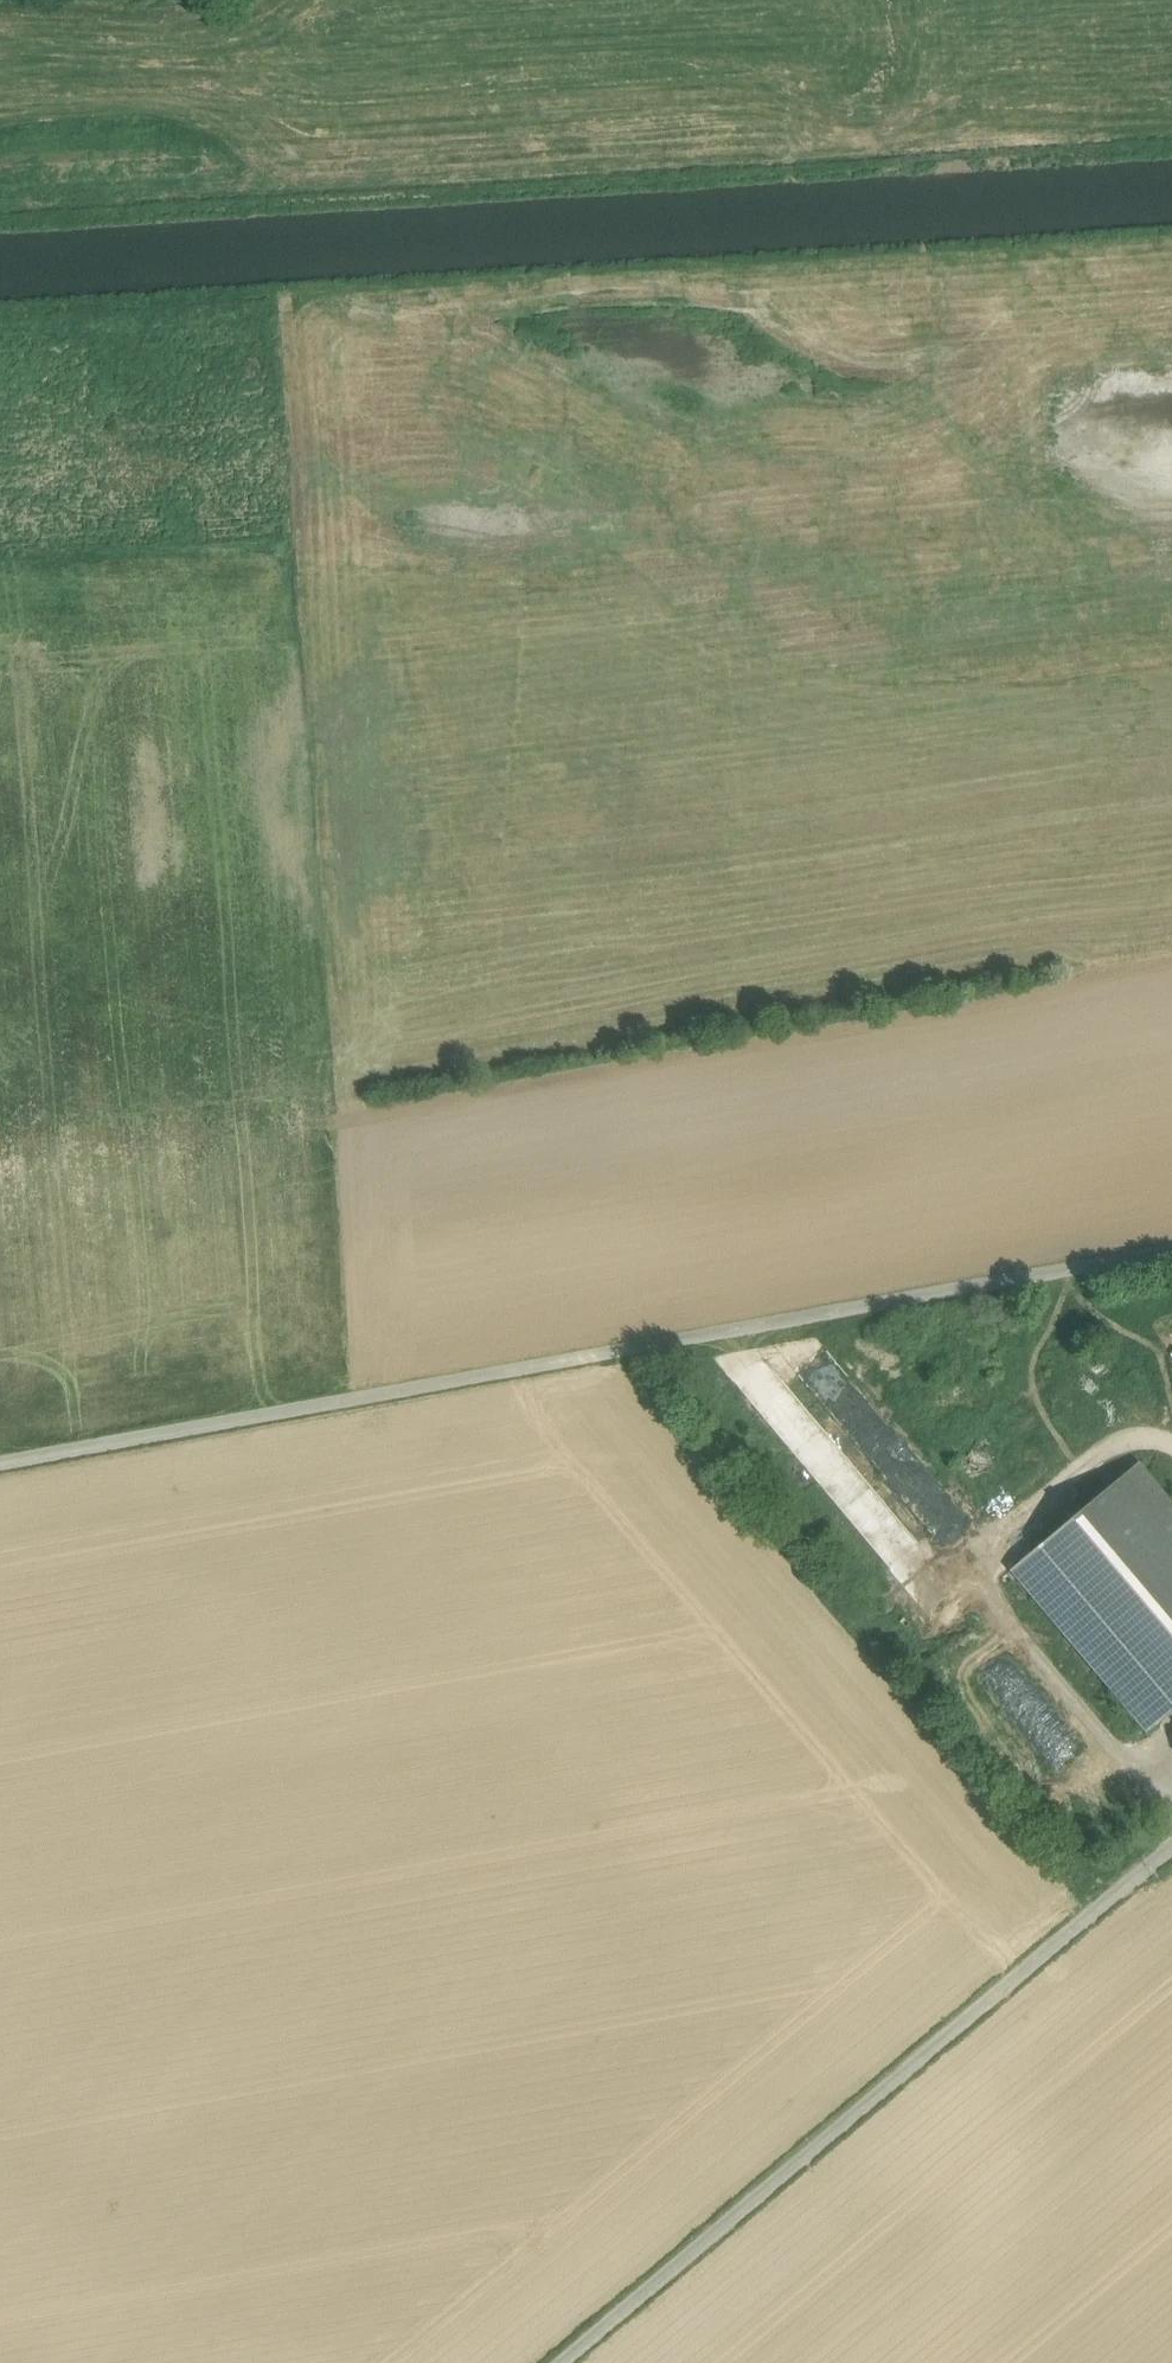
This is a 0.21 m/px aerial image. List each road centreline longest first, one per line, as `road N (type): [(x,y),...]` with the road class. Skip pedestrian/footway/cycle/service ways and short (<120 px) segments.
road 1 (unclassified): [(0,1465),(1171,1255)]
road 2 (track): [(559,2362),(1171,1845)]

